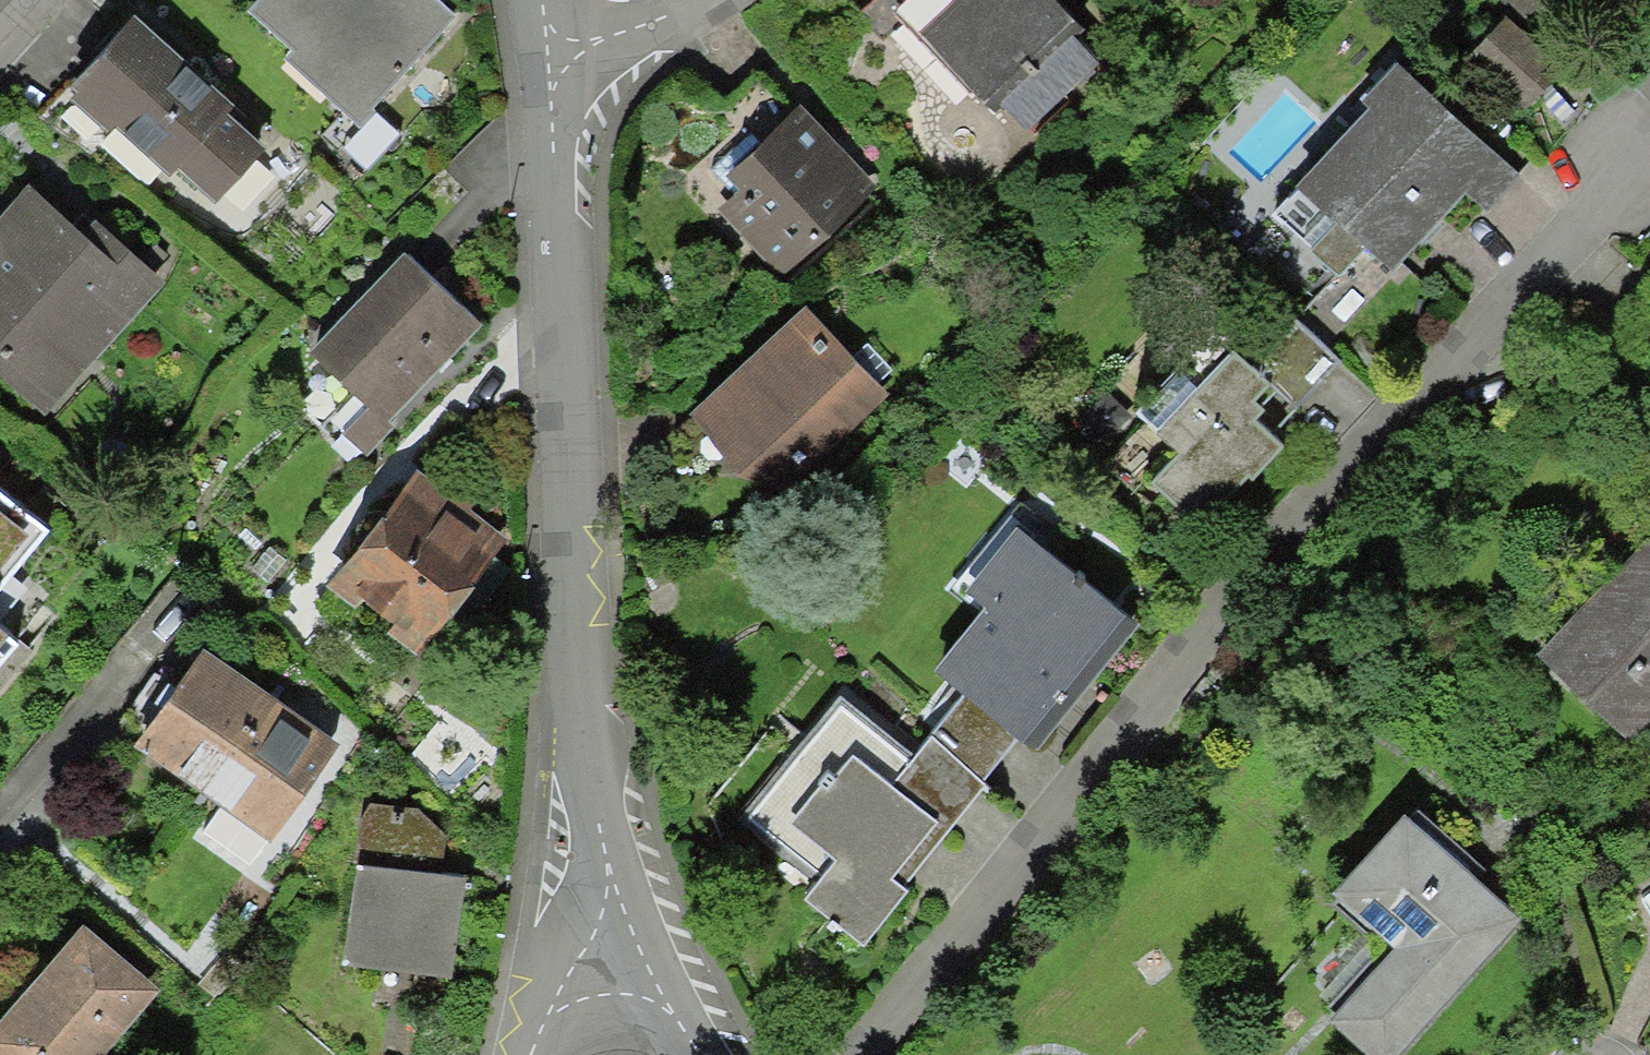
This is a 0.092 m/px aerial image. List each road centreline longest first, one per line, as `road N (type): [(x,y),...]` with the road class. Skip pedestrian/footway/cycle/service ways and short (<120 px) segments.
road 1 (residential): [(1639,155),(832,1054)]
road 2 (residential): [(616,949),(579,640),(546,38)]
road 3 (residential): [(546,38),(698,0)]
road 4 (residential): [(527,1054),(560,988),(616,949)]
road 5 (residential): [(704,1054),(616,949)]

